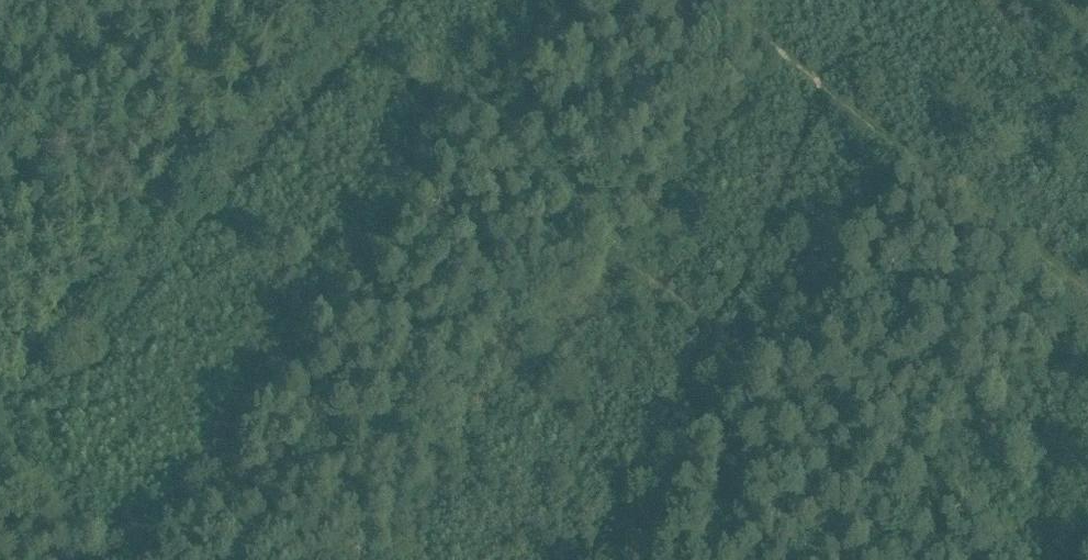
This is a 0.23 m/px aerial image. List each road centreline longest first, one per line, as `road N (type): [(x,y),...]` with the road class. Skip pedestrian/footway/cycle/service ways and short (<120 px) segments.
road 1 (track): [(705,0),(1087,299)]

